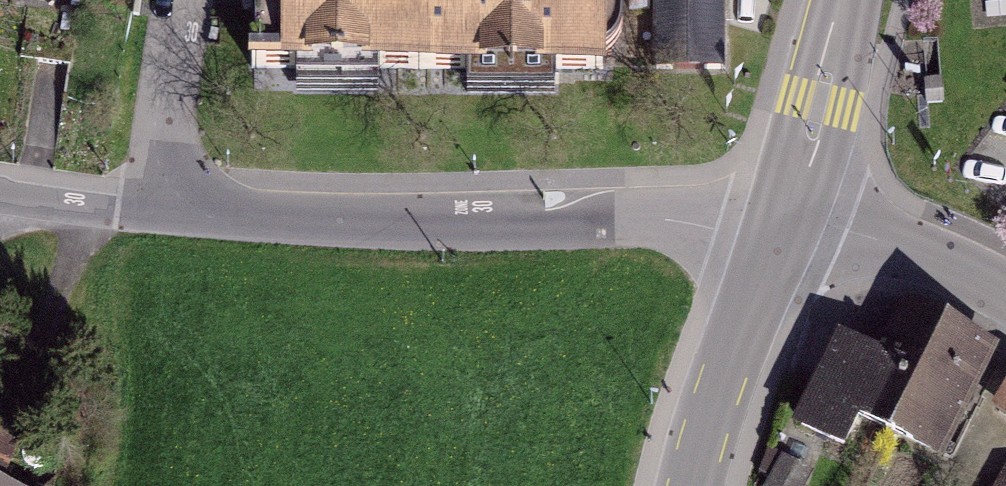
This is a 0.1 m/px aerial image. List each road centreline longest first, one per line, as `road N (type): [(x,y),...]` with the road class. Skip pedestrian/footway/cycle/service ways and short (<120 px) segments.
road 1 (residential): [(777,238),(668,215),(166,213)]
road 2 (residential): [(697,485),(777,238)]
road 3 (residential): [(1005,292),(789,205)]
road 4 (residential): [(188,0),(166,213)]
road 5 (residential): [(789,205),(845,0)]
road 6 (residential): [(166,213),(0,193)]

